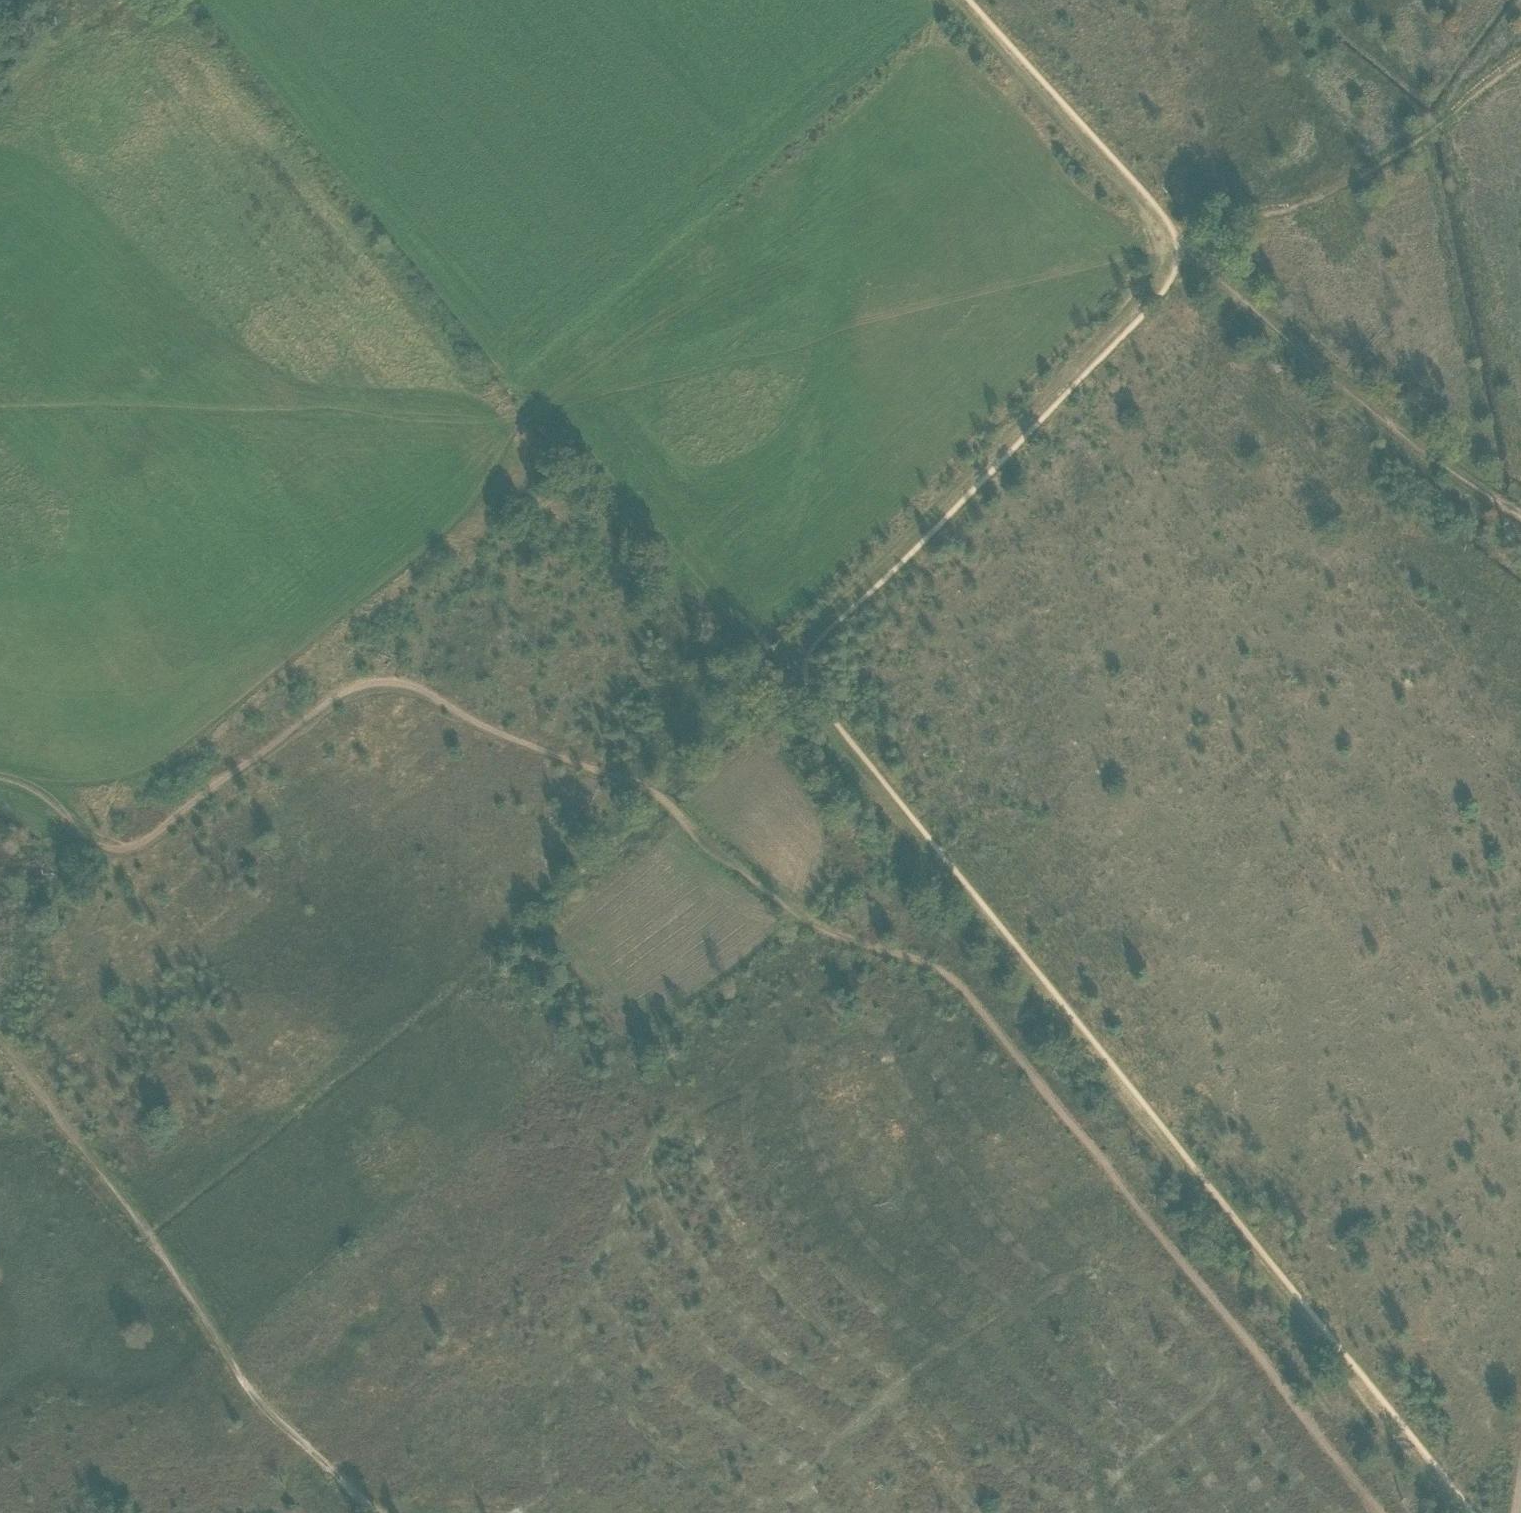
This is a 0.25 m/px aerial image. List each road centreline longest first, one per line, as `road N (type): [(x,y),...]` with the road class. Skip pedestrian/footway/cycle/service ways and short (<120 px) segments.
road 1 (track): [(1461,1512),(794,682),(792,655),(802,637),(1009,438),(1154,285),(1166,266),(1166,244)]
road 2 (track): [(376,1512),(255,1396),(66,1121),(0,1040)]
road 3 (track): [(1180,252),(1480,492),(1520,516)]
road 4 (track): [(1166,244),(1148,207),(958,0)]

